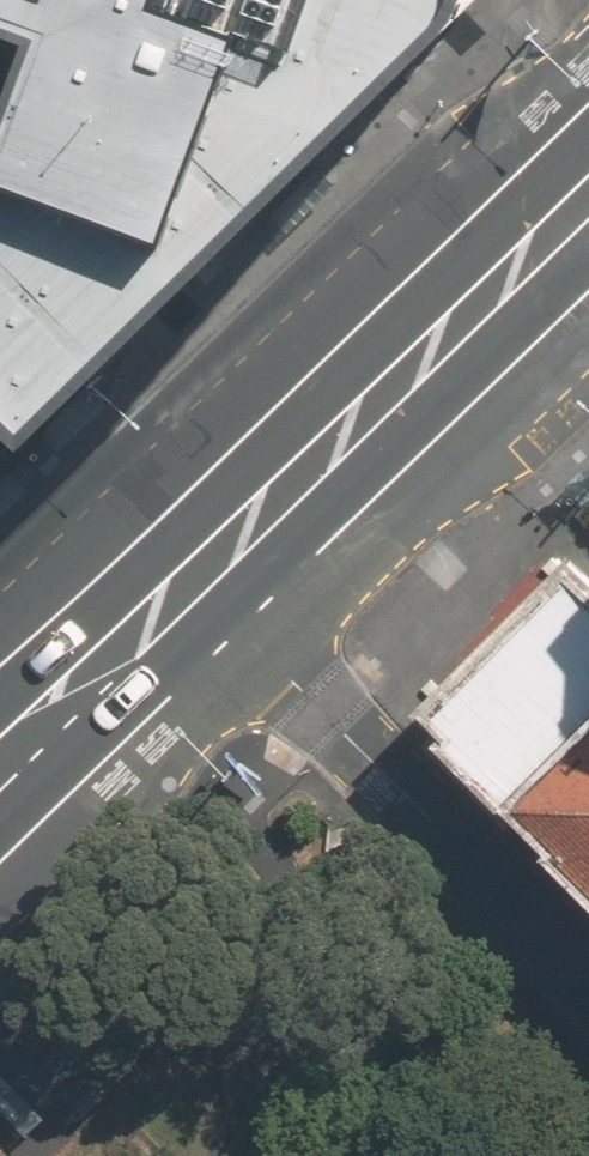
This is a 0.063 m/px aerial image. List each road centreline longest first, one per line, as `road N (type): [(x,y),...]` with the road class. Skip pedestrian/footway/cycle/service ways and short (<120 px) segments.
road 1 (residential): [(197,578),(588,975)]
road 2 (secondary): [(197,578),(588,201)]
road 3 (secondary): [(0,748),(197,578)]

